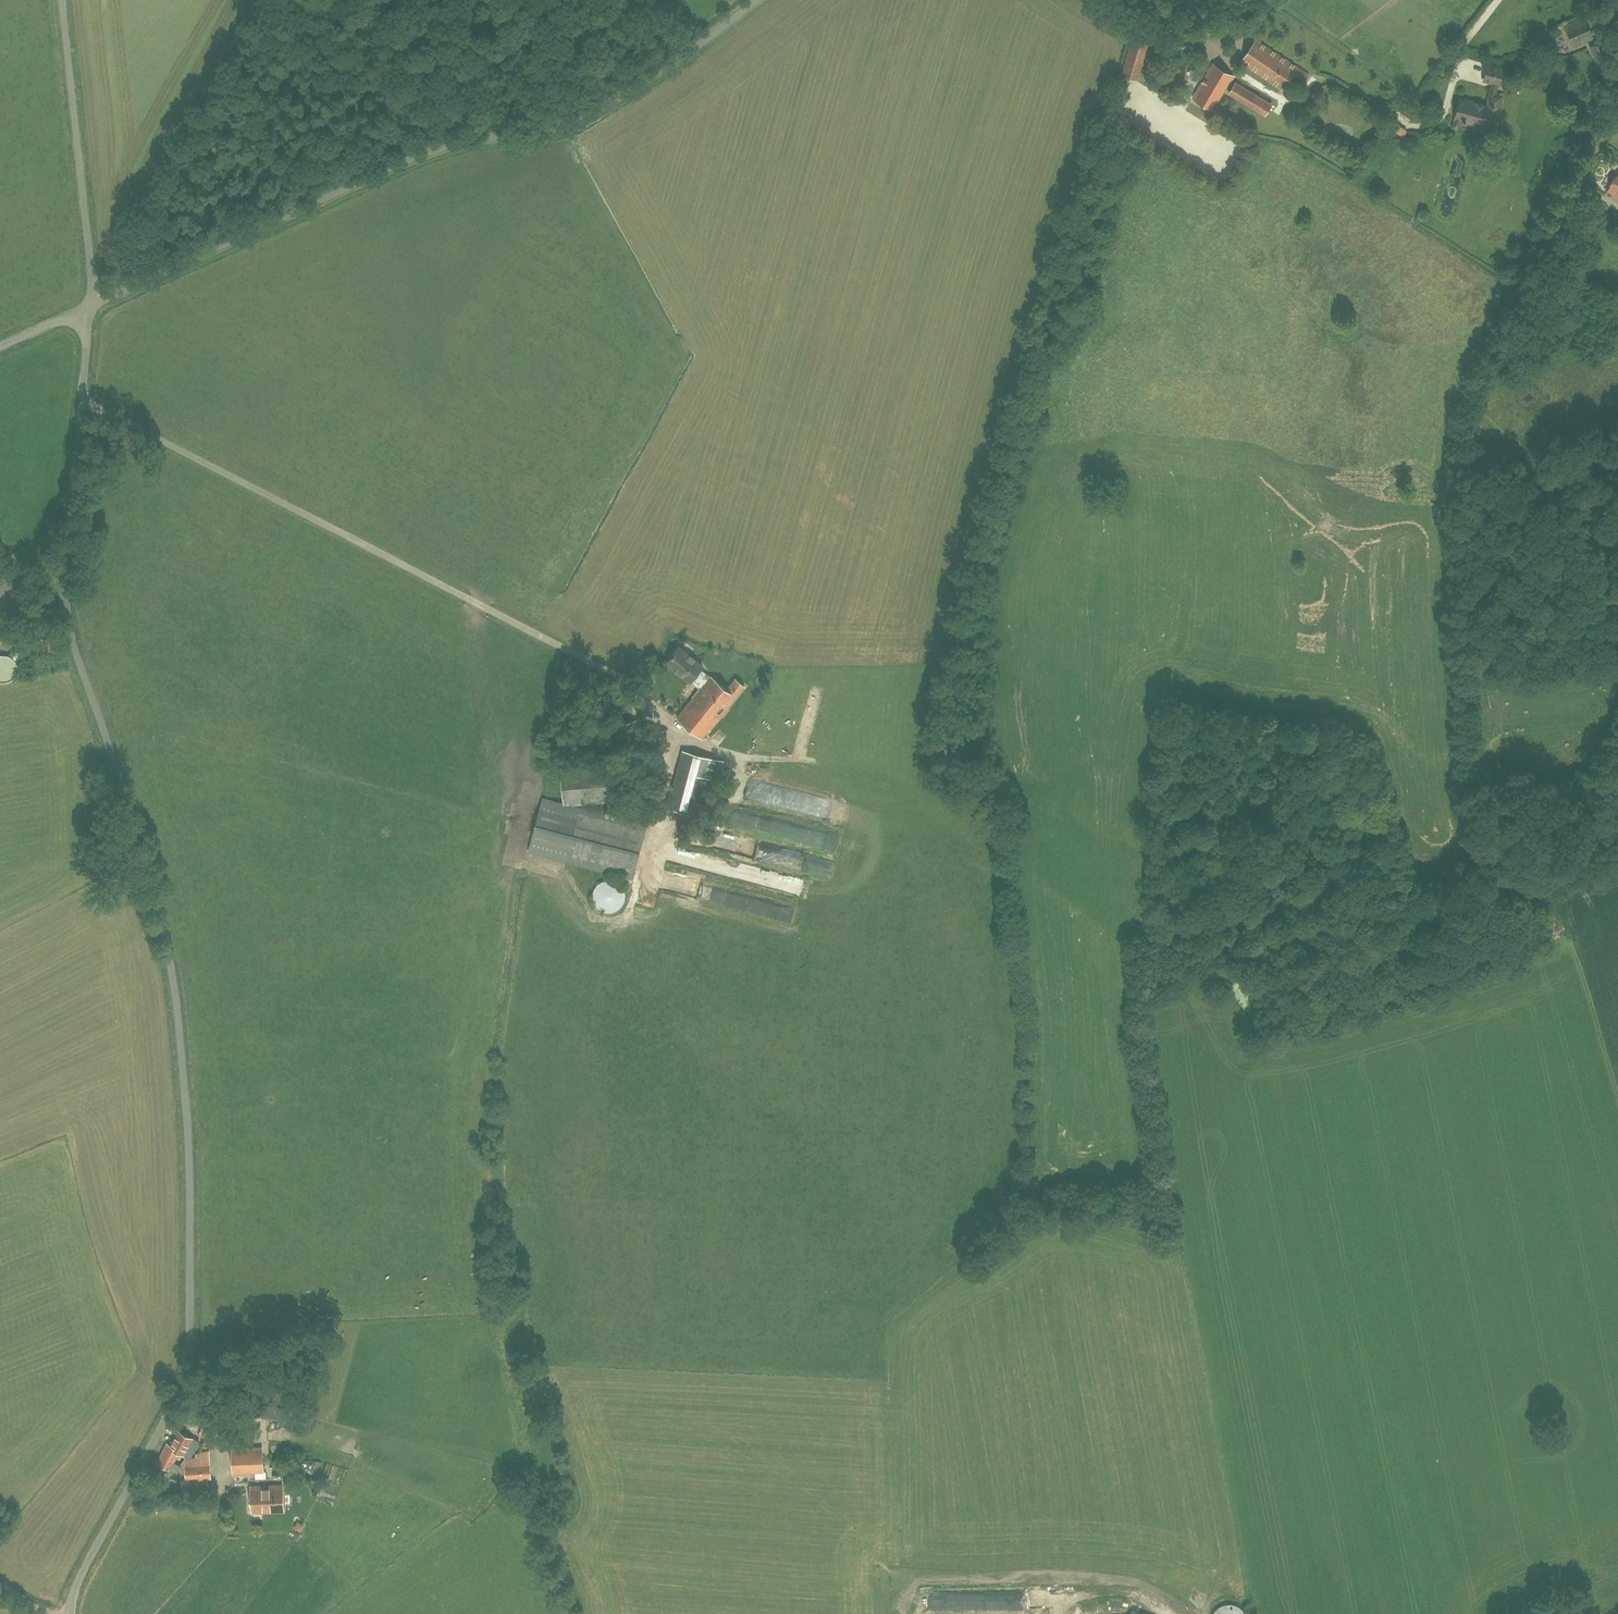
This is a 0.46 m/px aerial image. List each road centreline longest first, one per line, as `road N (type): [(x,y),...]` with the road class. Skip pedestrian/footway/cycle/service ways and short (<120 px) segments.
road 1 (unclassified): [(70,1613),(76,1588),(182,1387),(188,1358),(186,1122),(173,997),(119,780),(67,626),(90,305)]
road 2 (unclassified): [(90,305),(432,151),(564,125),(648,79),(758,0)]
road 3 (unclassified): [(90,305),(62,0)]
road 4 (track): [(907,1613),(1131,1597),(1178,1604),(1184,1613)]
road 5 (unclassified): [(1393,117),(1411,127),(1436,121),(1464,41),(1498,0)]

